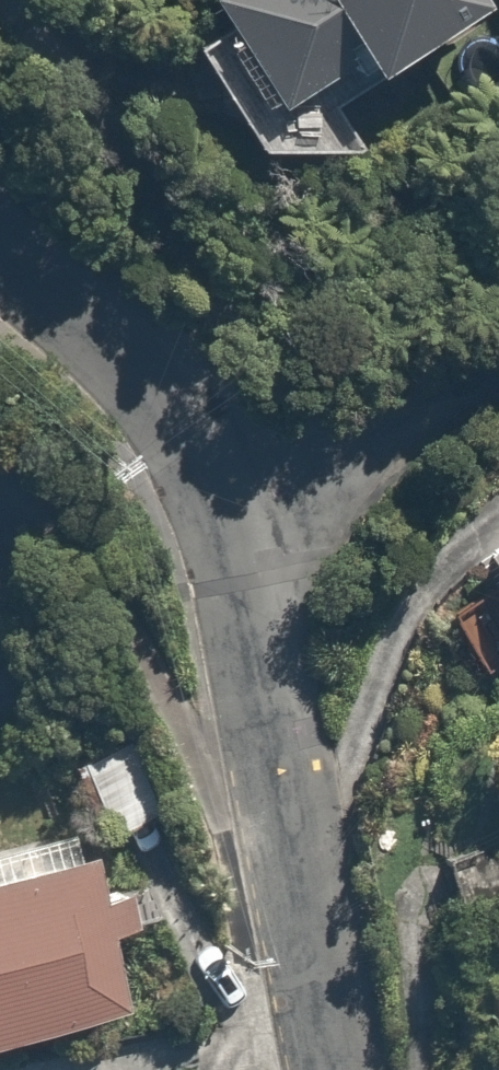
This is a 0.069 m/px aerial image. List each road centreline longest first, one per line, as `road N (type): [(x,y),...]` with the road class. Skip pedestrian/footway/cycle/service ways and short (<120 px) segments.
road 1 (residential): [(340,1069),(242,542),(212,448),(152,368),(0,245)]
road 2 (track): [(242,542),(366,440),(498,368)]

